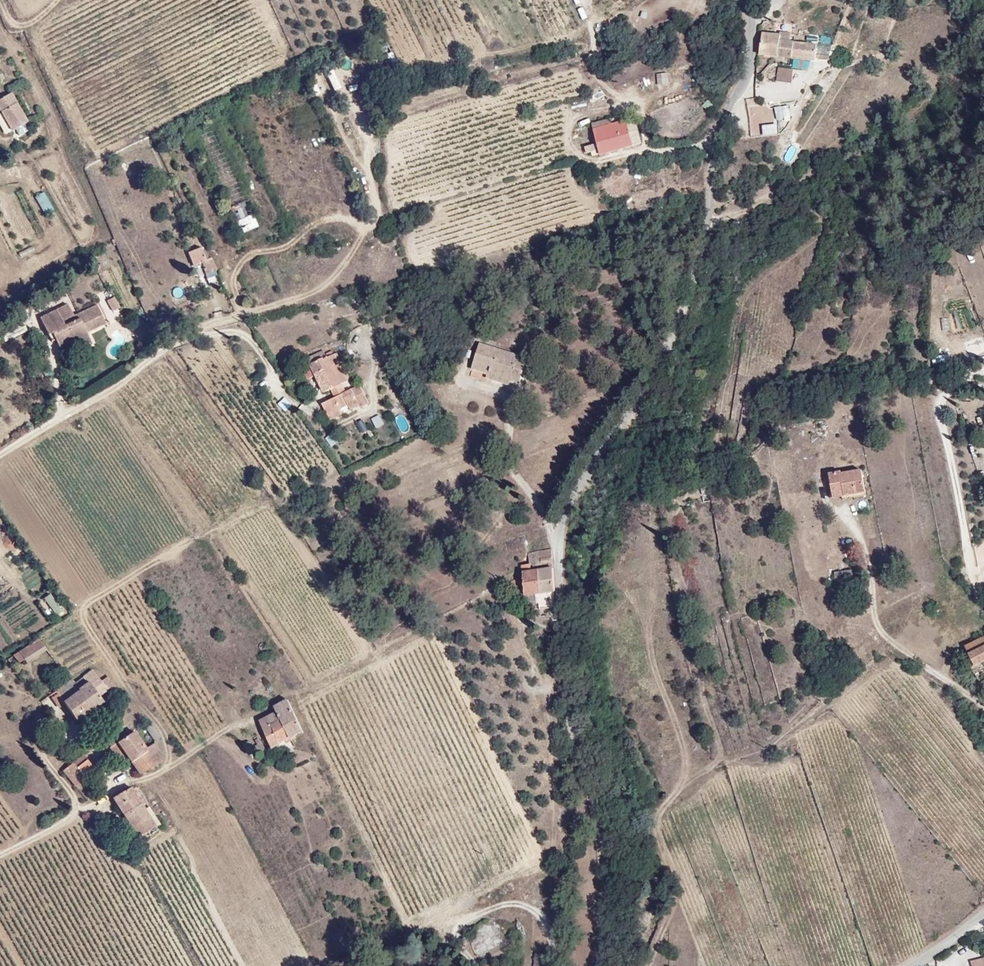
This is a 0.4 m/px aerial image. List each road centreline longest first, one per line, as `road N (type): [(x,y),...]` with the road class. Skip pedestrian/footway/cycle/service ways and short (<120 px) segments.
road 1 (residential): [(747,0),(747,78),(713,123),(710,226),(696,280),(653,384),(598,455),(574,516),(558,536),(578,675),(575,739),(619,872),(605,965)]
road 2 (track): [(708,145),(590,161),(572,145),(571,124),(588,111),(633,111),(645,133)]

